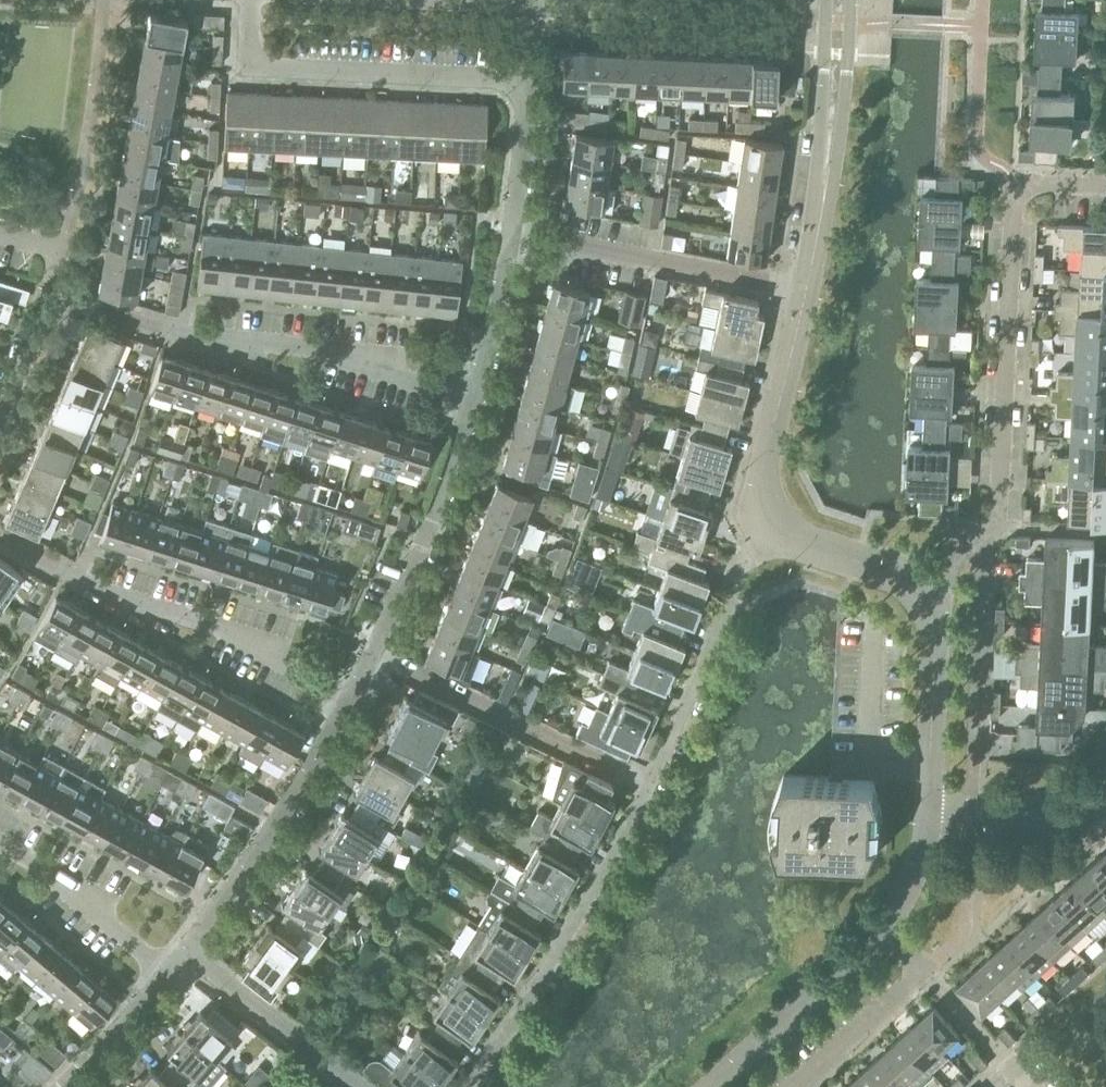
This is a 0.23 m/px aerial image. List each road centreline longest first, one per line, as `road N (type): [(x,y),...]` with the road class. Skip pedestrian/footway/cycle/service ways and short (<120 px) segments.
road 1 (residential): [(475,399),(297,346),(185,332),(48,287)]
road 2 (residential): [(991,526),(1000,495),(1018,191),(1105,188)]
road 3 (residential): [(187,949),(292,804),(376,650)]
road 4 (residential): [(468,1086),(585,908),(649,786)]
road 5 (residential): [(251,0),(250,56),(263,66),(525,85)]
road 6 (residential): [(376,650),(649,786)]
road 7 (tertiary): [(806,295),(828,163),(842,0)]
road 8 (residential): [(806,295),(516,234)]
road 9 (residential): [(649,786),(740,568),(776,528)]
road 10 (residential): [(376,650),(475,399)]
road 11 (tertiary): [(776,528),(763,505),(764,475),(806,295)]
road 12 (tertiary): [(885,931),(710,1086)]
road 13 (residential): [(361,1086),(187,949)]
road 14 (tertiary): [(932,804),(935,628),(922,593)]
road 15 (residential): [(975,735),(991,526)]
road 16 (residential): [(66,1086),(187,949)]
road 17 (residential): [(923,971),(795,1086)]
road 18 (residential): [(475,399),(516,234)]
road 19 (tertiary): [(922,593),(904,577),(776,528)]
road 20 (residential): [(925,848),(1050,834),(1076,816)]
road 21 (residential): [(1024,1086),(923,971)]
road 22 (residential): [(516,234),(525,85)]
road 23 (residential): [(1076,816),(932,804)]
road 24 (residential): [(0,410),(48,287)]

